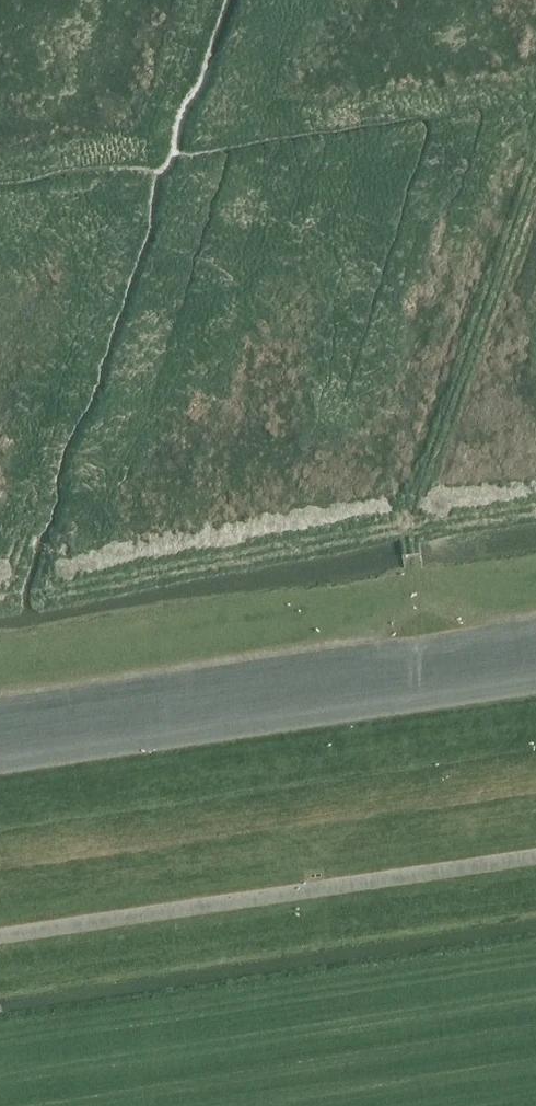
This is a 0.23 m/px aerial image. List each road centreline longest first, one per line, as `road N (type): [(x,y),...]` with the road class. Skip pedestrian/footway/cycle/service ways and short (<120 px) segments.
road 1 (track): [(0,767),(535,686)]

